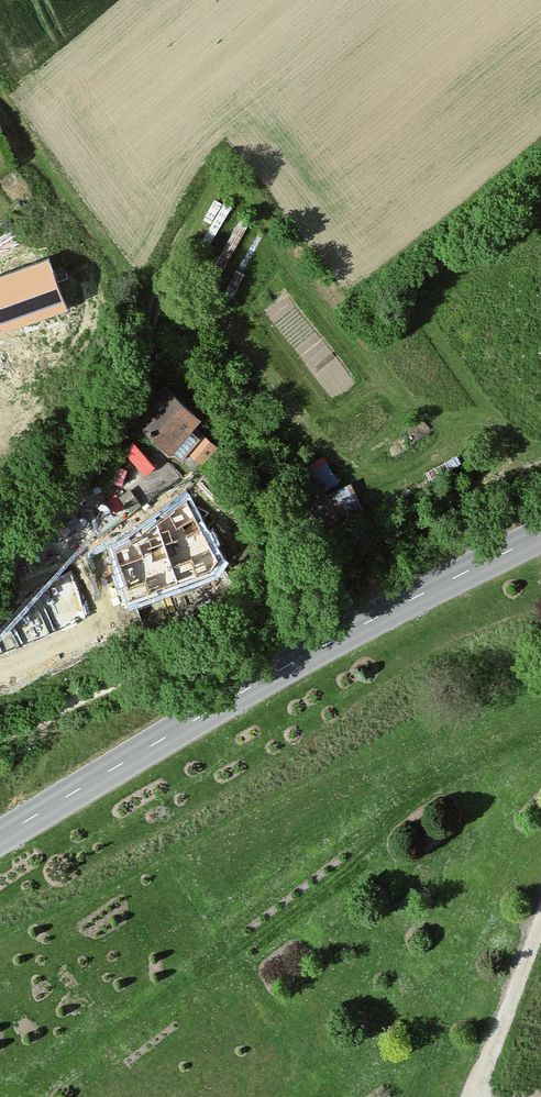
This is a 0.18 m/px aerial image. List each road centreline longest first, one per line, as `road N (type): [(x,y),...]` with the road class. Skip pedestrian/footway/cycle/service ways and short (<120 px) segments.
road 1 (tertiary): [(0,837),(329,643),(540,535)]
road 2 (track): [(0,739),(72,700),(253,628),(400,529),(540,458)]
road 3 (track): [(151,322),(173,274),(200,273),(317,438),(351,465)]
road 4 (residential): [(0,573),(86,477),(109,440),(151,322)]

